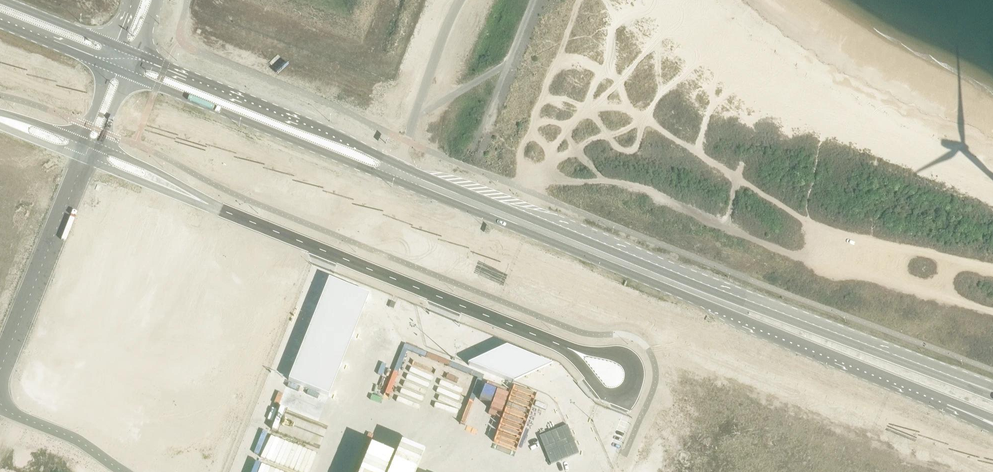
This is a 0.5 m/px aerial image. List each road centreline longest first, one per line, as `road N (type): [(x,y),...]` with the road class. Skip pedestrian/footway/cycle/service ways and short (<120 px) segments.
road 1 (secondary): [(129,76),(992,419)]
road 2 (secondary): [(992,392),(544,225),(139,55)]
road 3 (unclassified): [(176,190),(572,351)]
road 4 (unclassified): [(0,373),(84,160)]
road 5 (track): [(992,300),(844,244)]
road 6 (unclassified): [(122,471),(0,403)]
road 7 (secondary): [(116,46),(0,1)]

